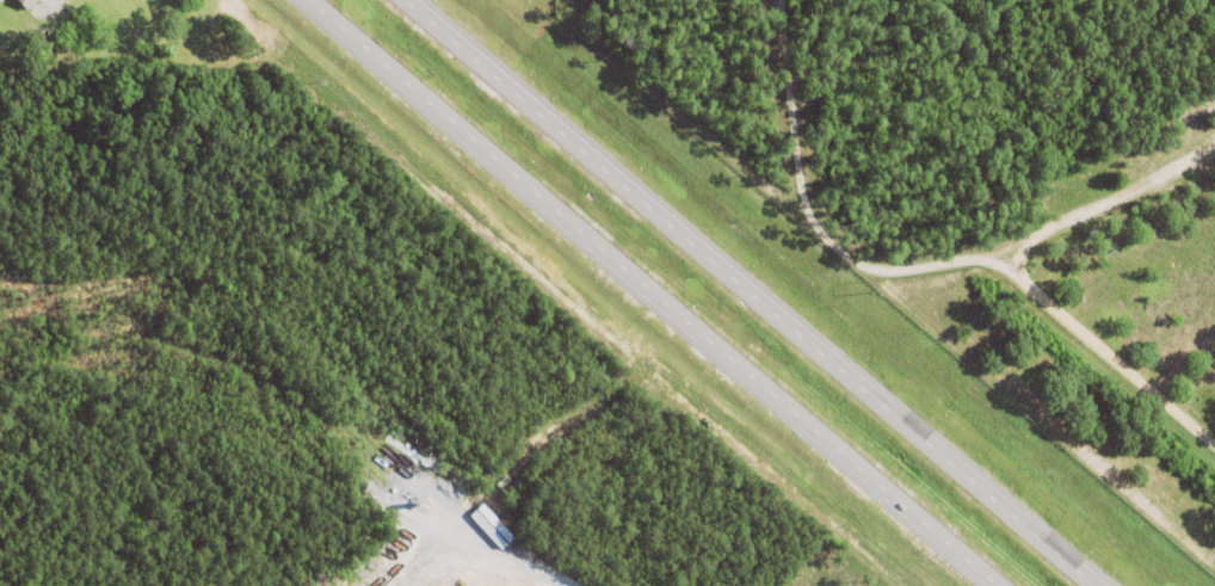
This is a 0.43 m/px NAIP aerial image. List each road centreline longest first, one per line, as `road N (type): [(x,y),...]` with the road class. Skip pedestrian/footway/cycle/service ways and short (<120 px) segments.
road 1 (trunk): [(1093,585),(401,0)]
road 2 (trunk): [(306,0),(994,585)]

